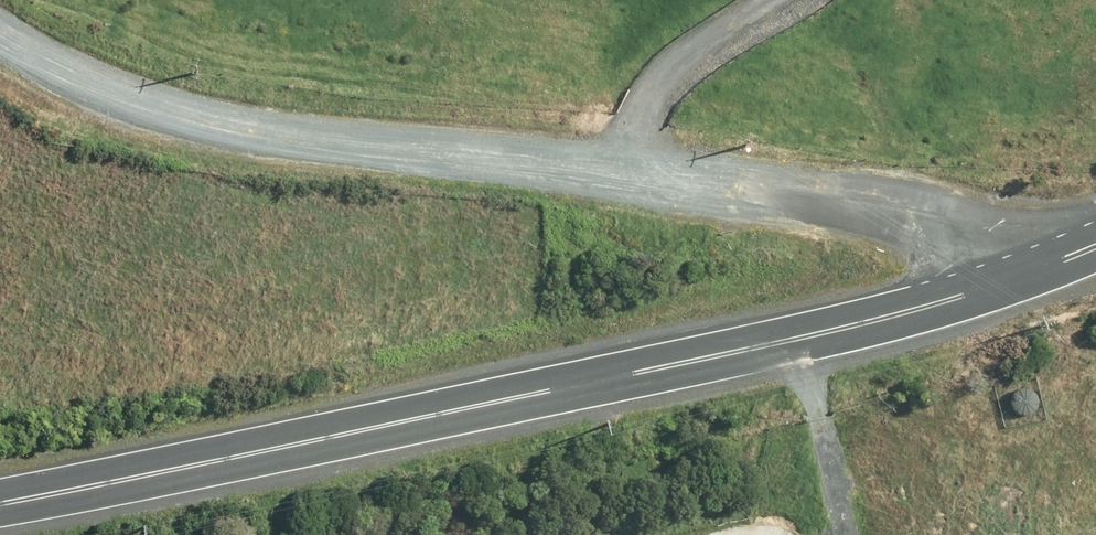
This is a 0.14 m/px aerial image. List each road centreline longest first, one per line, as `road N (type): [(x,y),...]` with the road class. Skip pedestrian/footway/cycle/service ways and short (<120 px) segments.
road 1 (unclassified): [(0,33),(108,88),(249,132),(570,164),(906,213),(988,244),(1014,280)]
road 2 (tertiary): [(0,504),(788,341),(1014,280)]

